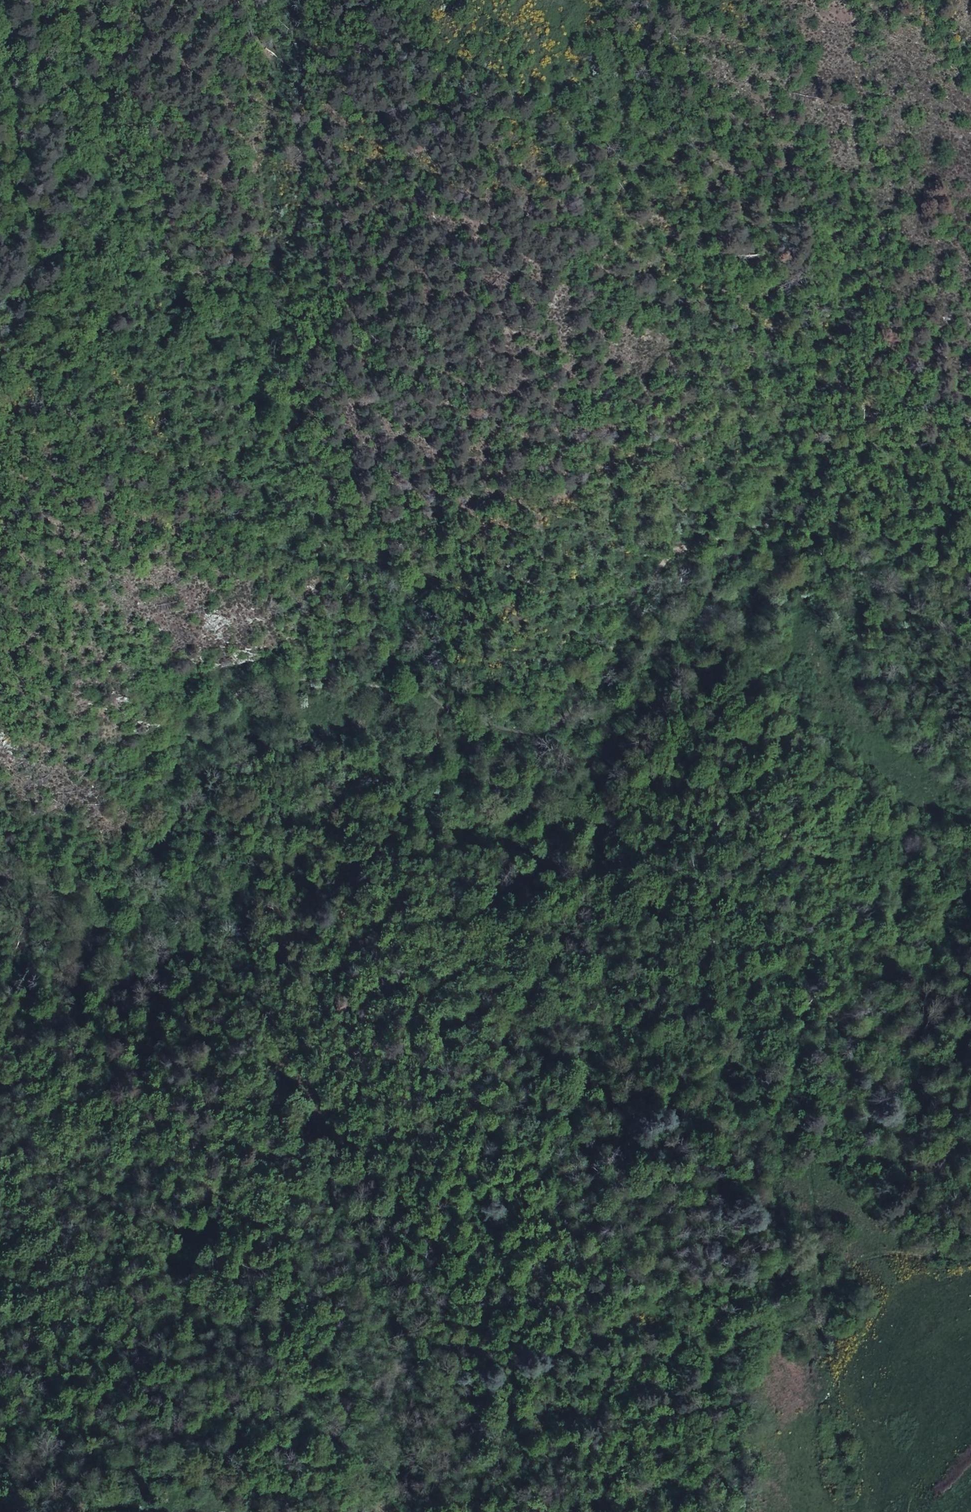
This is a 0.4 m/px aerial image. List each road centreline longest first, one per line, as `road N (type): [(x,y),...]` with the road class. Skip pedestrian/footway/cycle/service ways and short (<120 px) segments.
road 1 (track): [(0,1504),(88,1473),(279,1453),(352,1466),(372,1511)]

